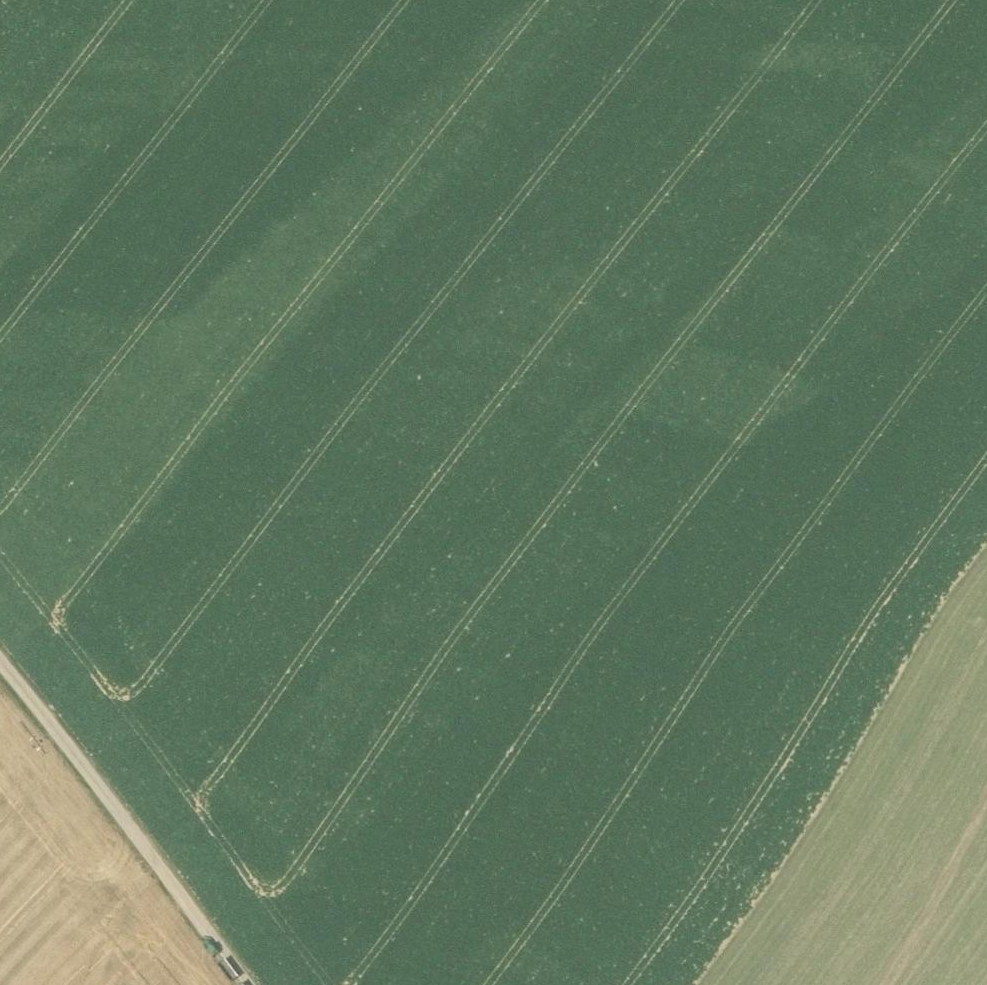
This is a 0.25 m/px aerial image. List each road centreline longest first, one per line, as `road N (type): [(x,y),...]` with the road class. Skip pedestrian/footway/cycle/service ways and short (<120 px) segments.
road 1 (track): [(217,984),(0,716)]

